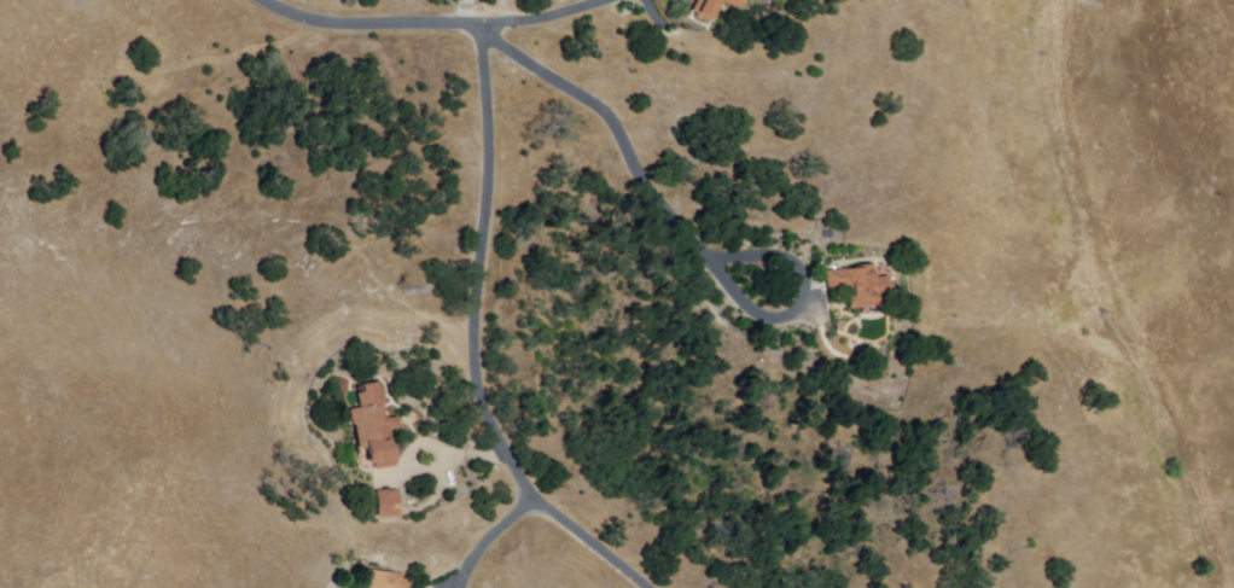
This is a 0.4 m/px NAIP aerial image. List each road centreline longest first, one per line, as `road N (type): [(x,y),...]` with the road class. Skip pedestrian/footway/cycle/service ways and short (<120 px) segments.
road 1 (residential): [(481,27),(491,128),(479,404),(534,497)]
road 2 (residential): [(265,0),(303,12),(481,27)]

